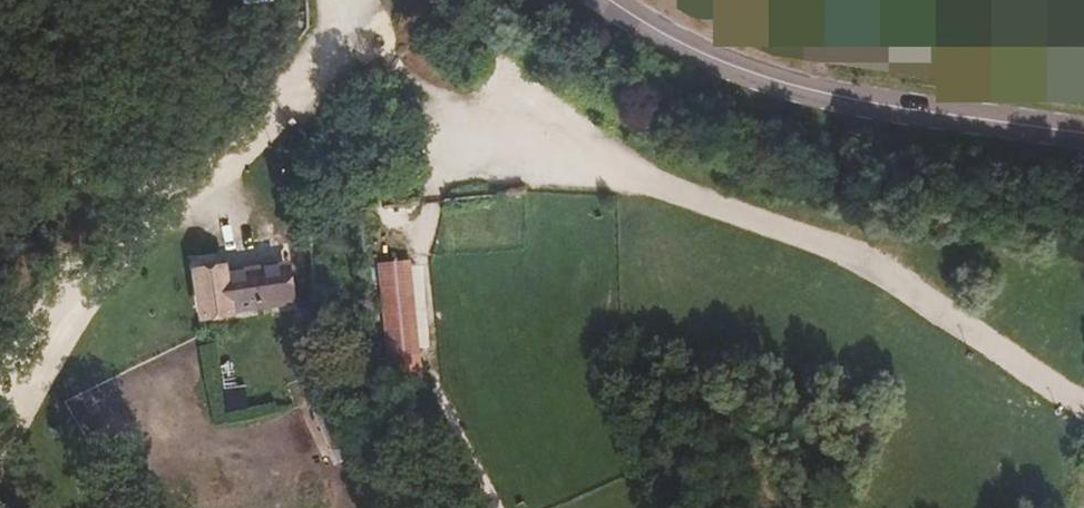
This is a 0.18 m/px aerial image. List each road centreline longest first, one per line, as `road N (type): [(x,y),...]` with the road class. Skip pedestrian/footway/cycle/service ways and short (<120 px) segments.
road 1 (track): [(339,18),(455,108),(516,140),(870,261),(1083,403)]
road 2 (secondary): [(613,0),(736,67),(818,91),(1083,133)]

